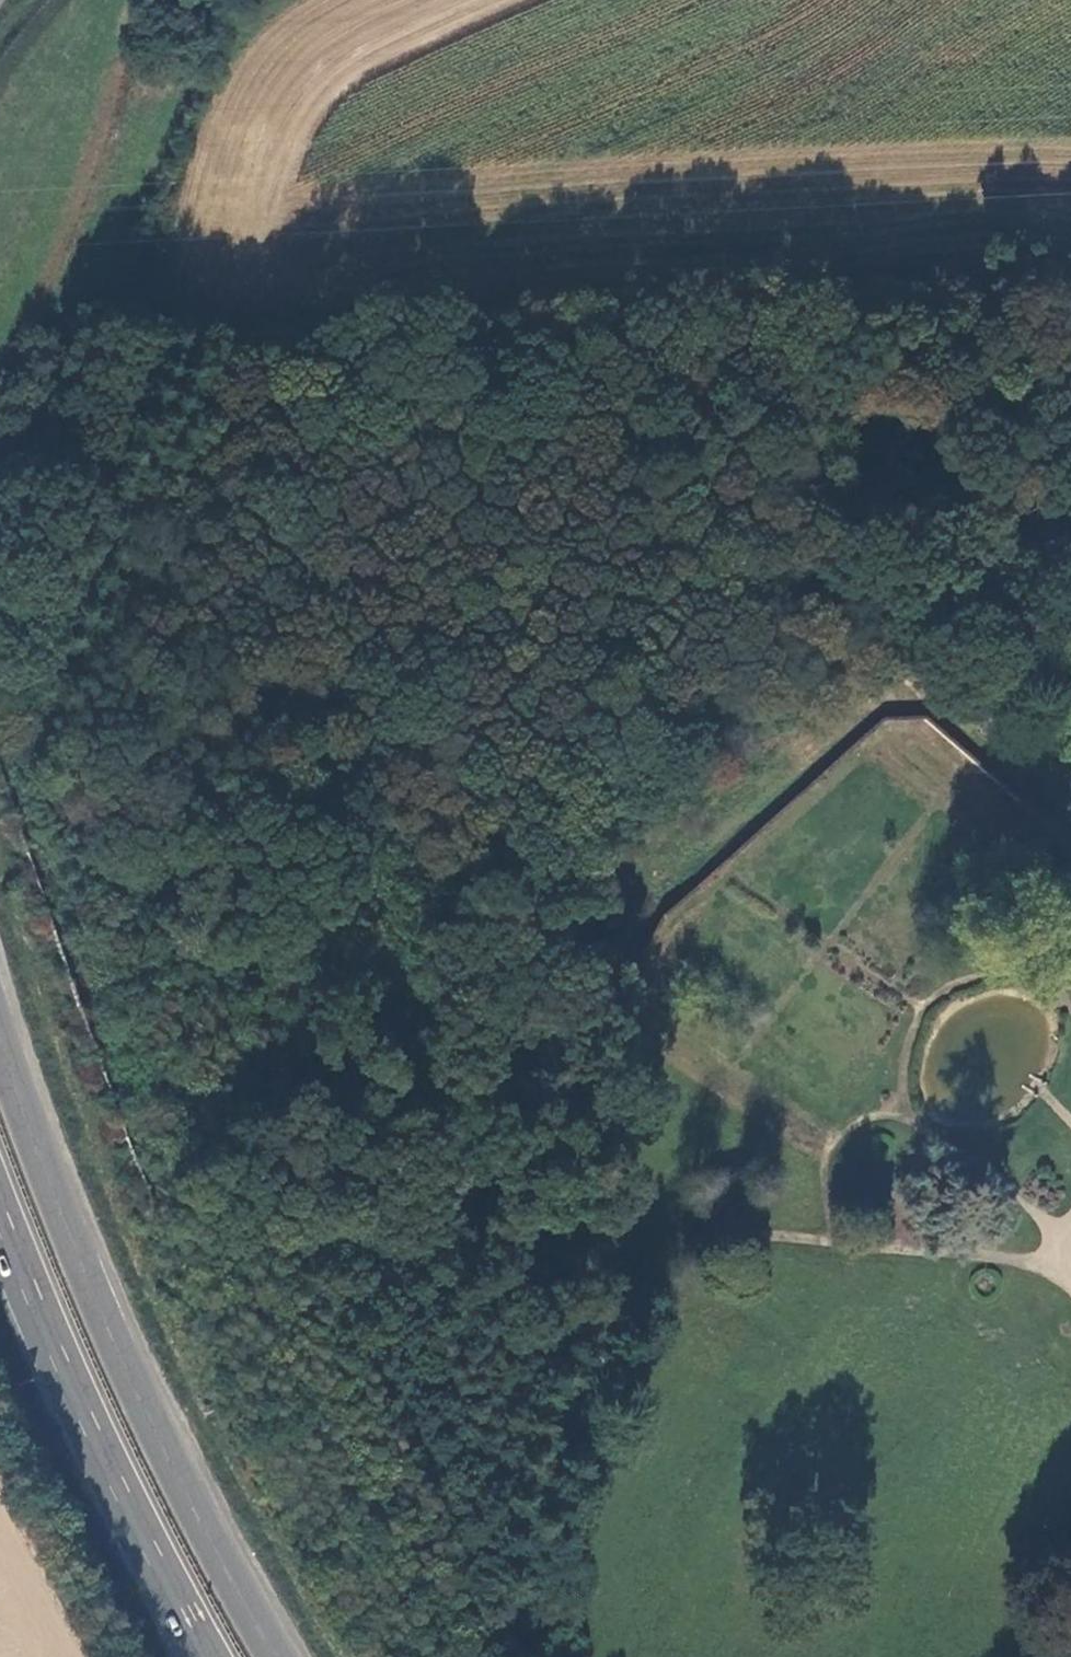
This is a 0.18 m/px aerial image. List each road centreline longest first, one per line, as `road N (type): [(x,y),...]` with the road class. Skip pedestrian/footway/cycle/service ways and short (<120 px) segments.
road 1 (primary): [(277,1656),(147,1417),(57,1212),(0,1046)]
road 2 (primary): [(0,1213),(86,1410),(212,1656)]

